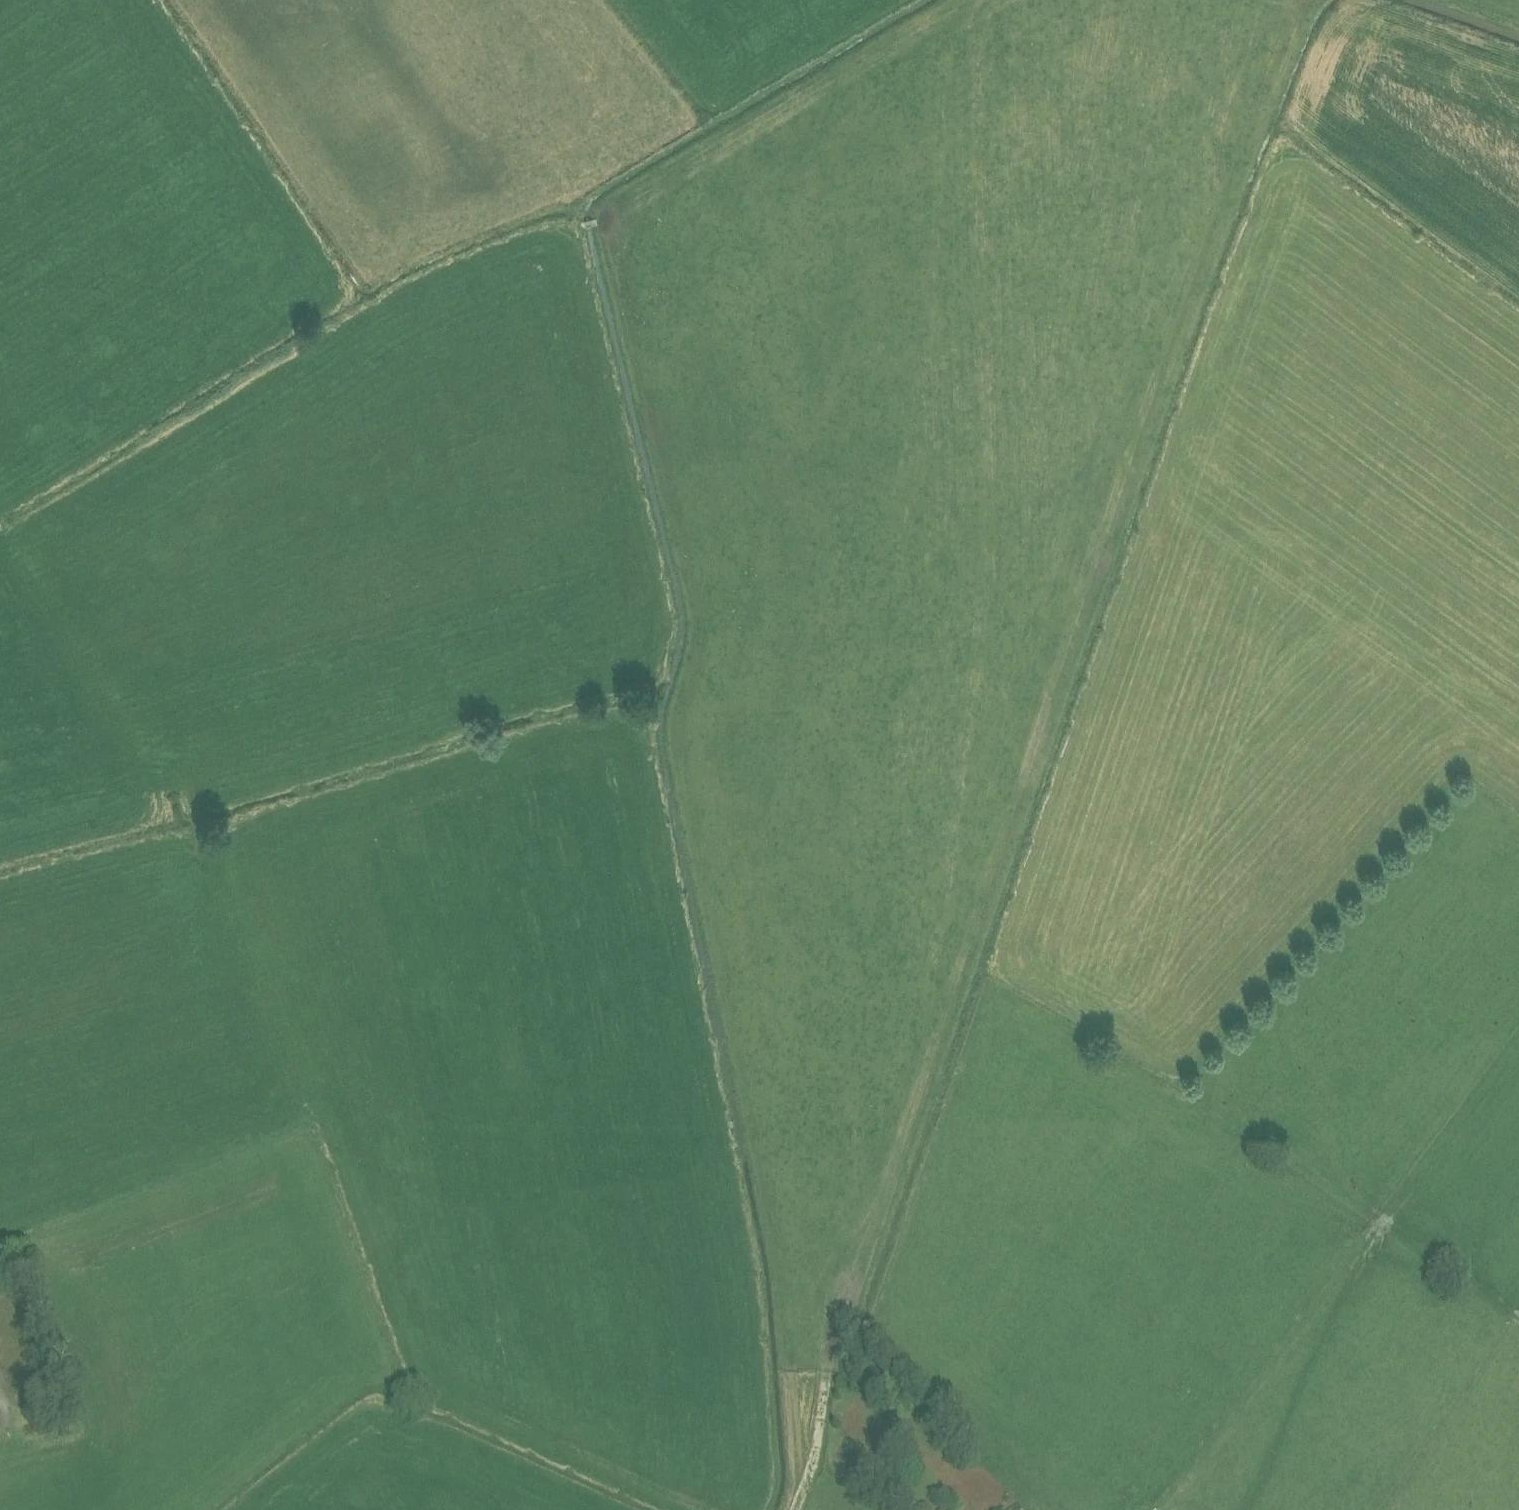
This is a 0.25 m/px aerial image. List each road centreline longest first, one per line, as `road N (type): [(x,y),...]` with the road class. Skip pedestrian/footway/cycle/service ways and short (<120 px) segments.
road 1 (track): [(825,1377),(814,1473),(798,1509)]

